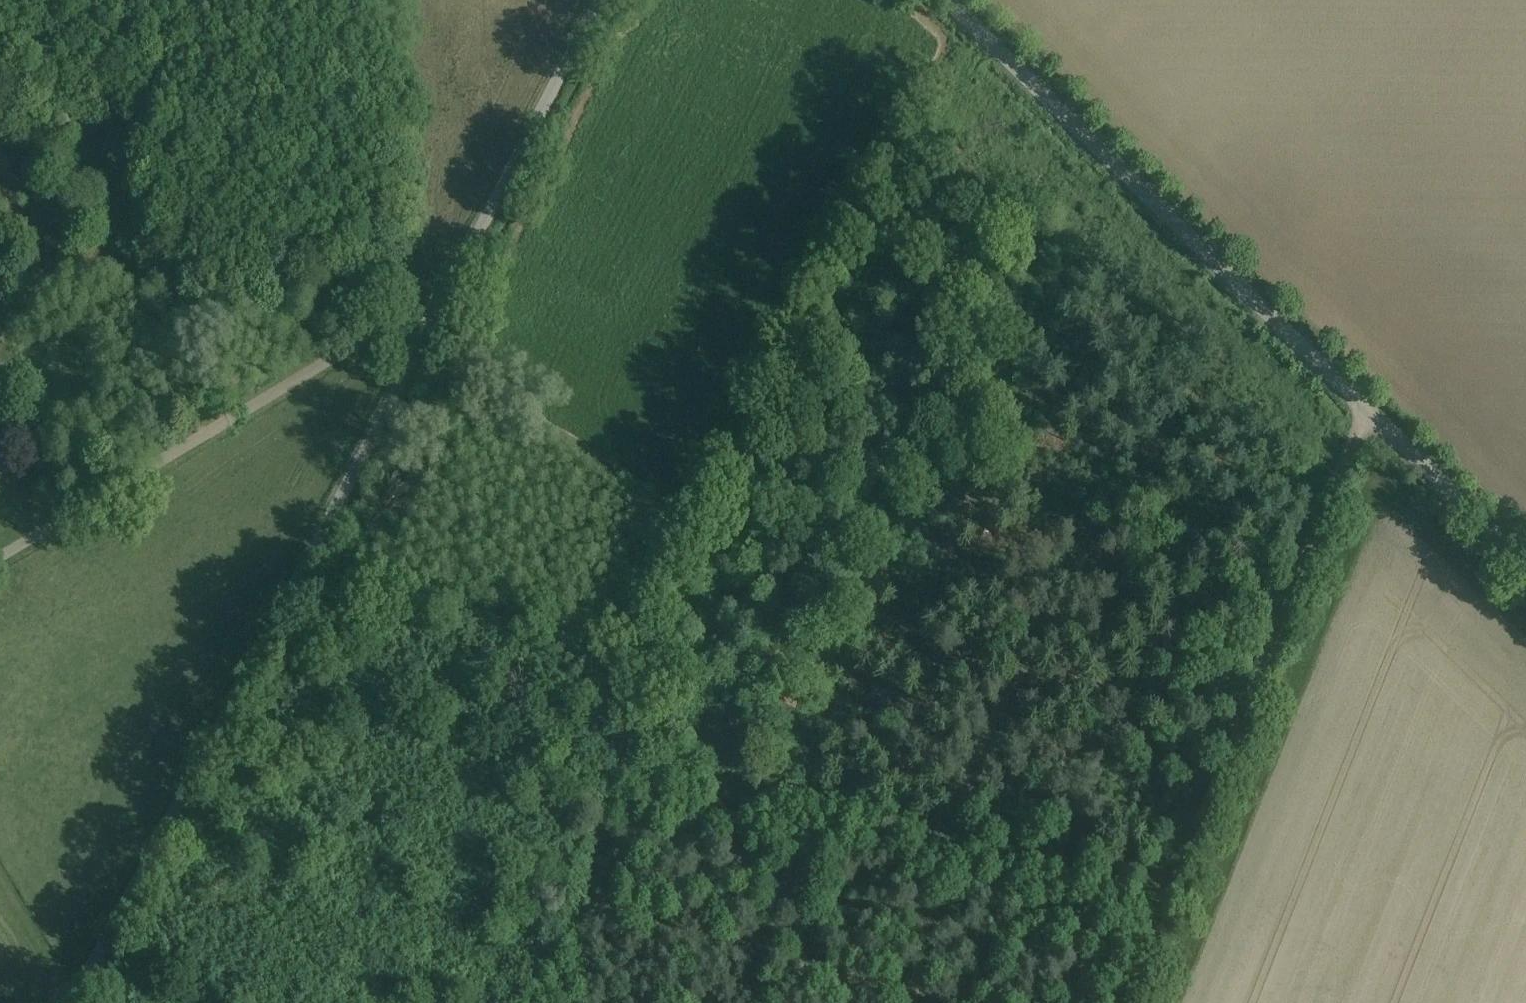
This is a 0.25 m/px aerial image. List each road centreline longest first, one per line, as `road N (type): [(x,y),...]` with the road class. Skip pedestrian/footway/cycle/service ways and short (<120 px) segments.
road 1 (unclassified): [(65,1002),(297,587),(601,0)]
road 2 (track): [(1525,567),(945,0)]
road 3 (track): [(1131,1002),(1366,413)]

